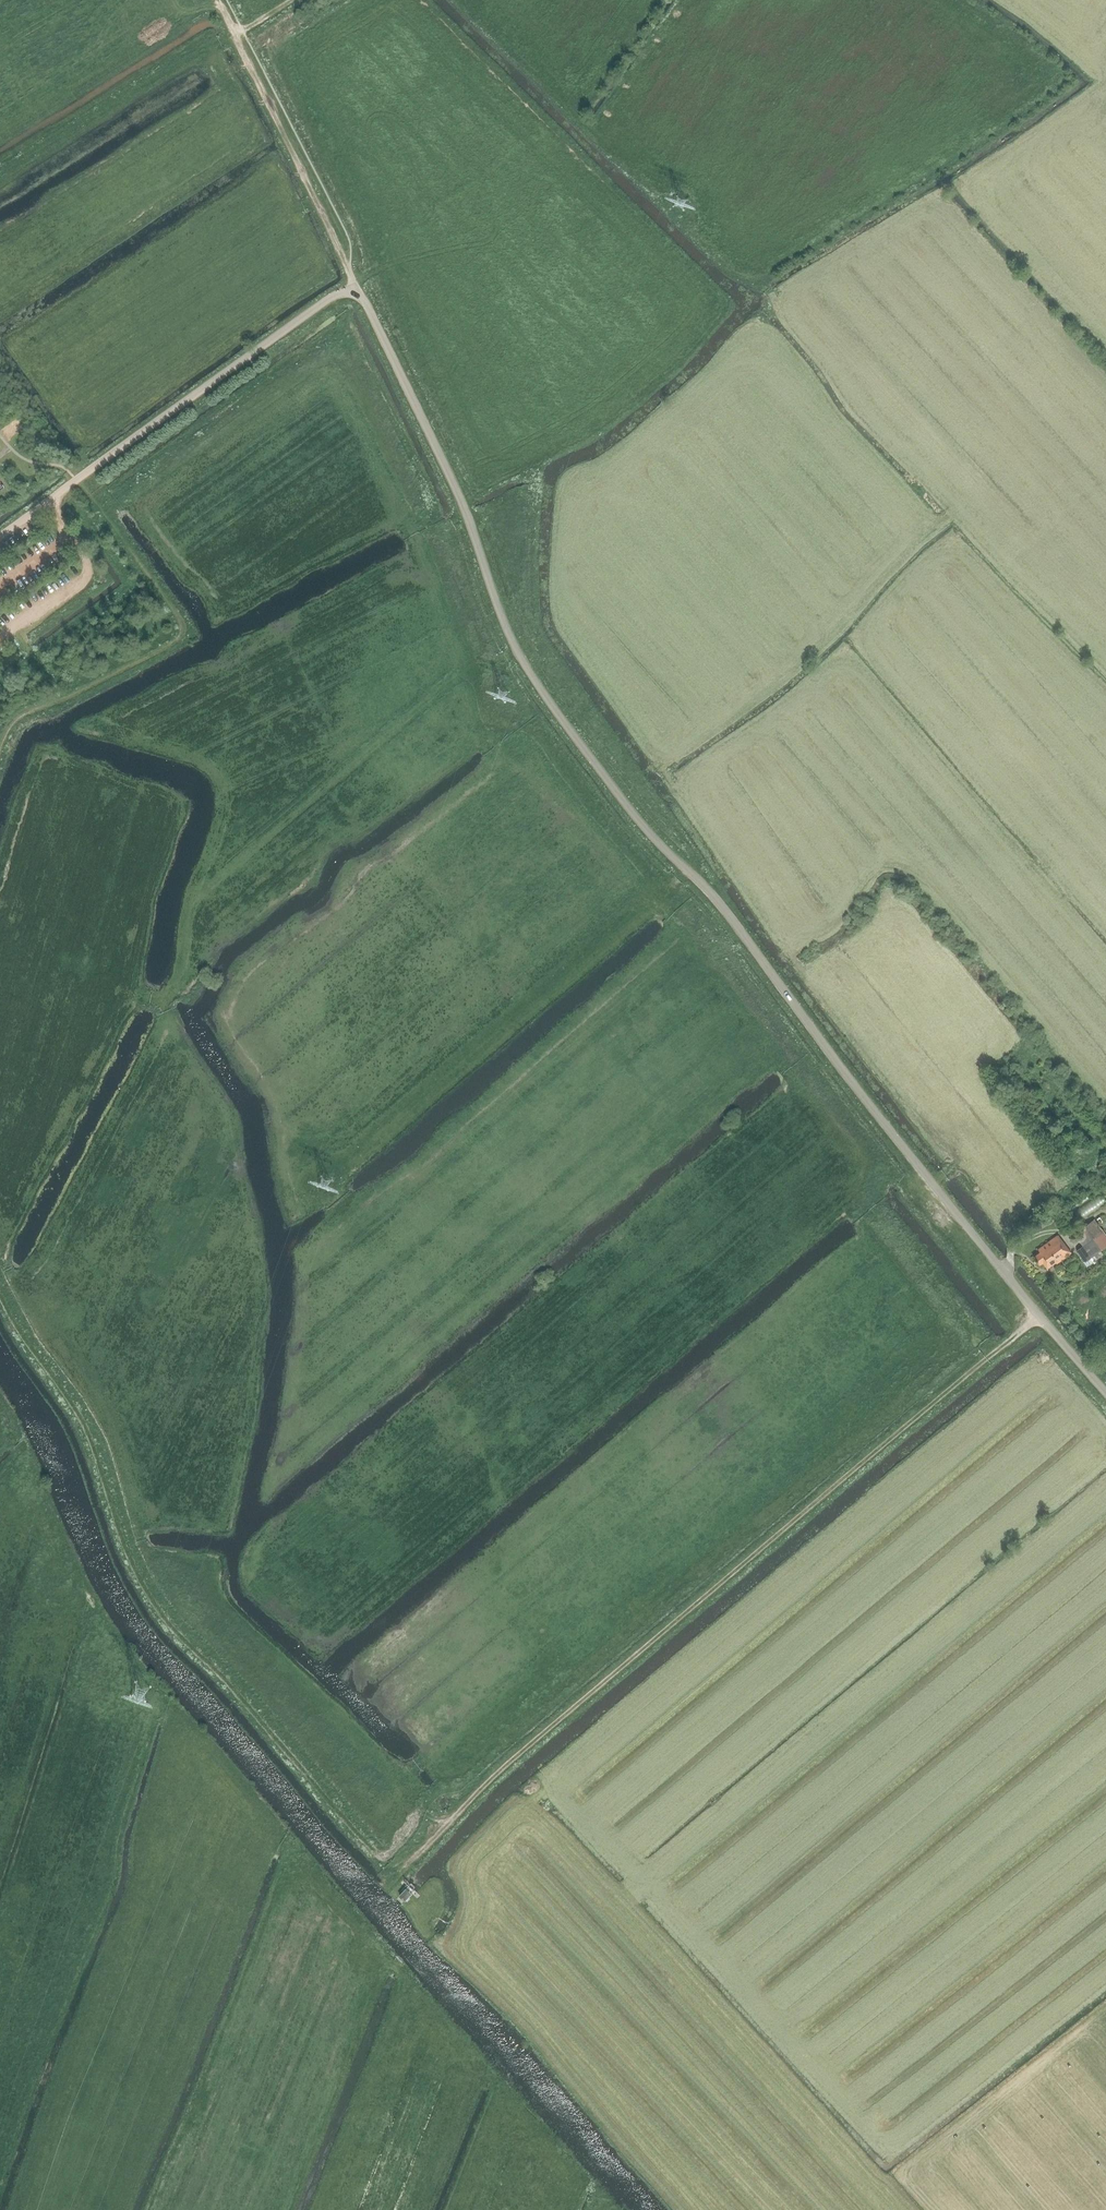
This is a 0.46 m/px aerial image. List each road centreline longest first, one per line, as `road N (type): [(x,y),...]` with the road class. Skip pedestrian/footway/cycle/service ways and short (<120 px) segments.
road 1 (unclassified): [(1105,1392),(721,906),(653,841),(565,734),(508,637),(468,520),(360,294),(328,297),(0,536)]
road 2 (track): [(1040,1315),(521,1751),(402,1870)]
road 3 (track): [(353,289),(217,0)]
road 4 (track): [(49,500),(93,579),(15,627)]

